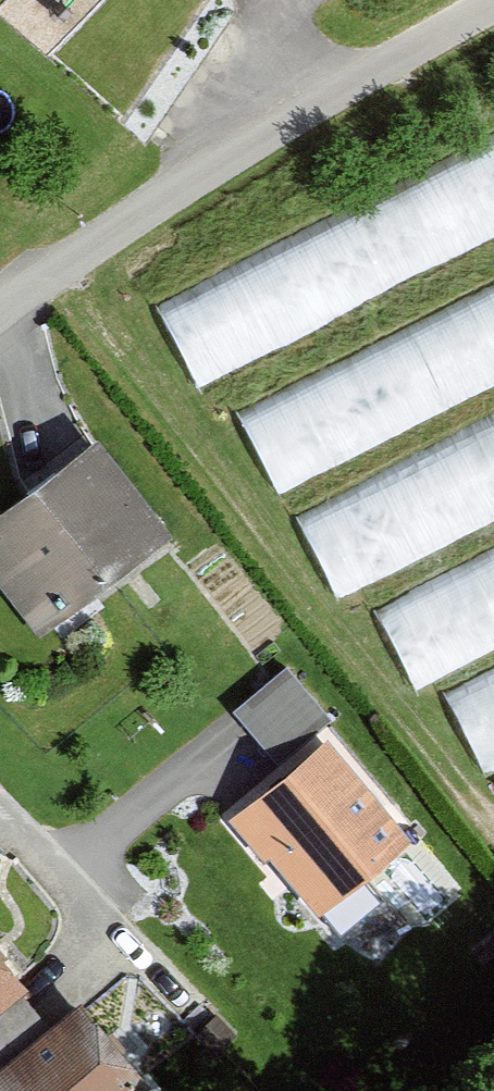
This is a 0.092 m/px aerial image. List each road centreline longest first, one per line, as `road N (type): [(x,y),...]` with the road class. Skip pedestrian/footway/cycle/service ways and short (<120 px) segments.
road 1 (residential): [(0,310),(279,123),(493,8)]

